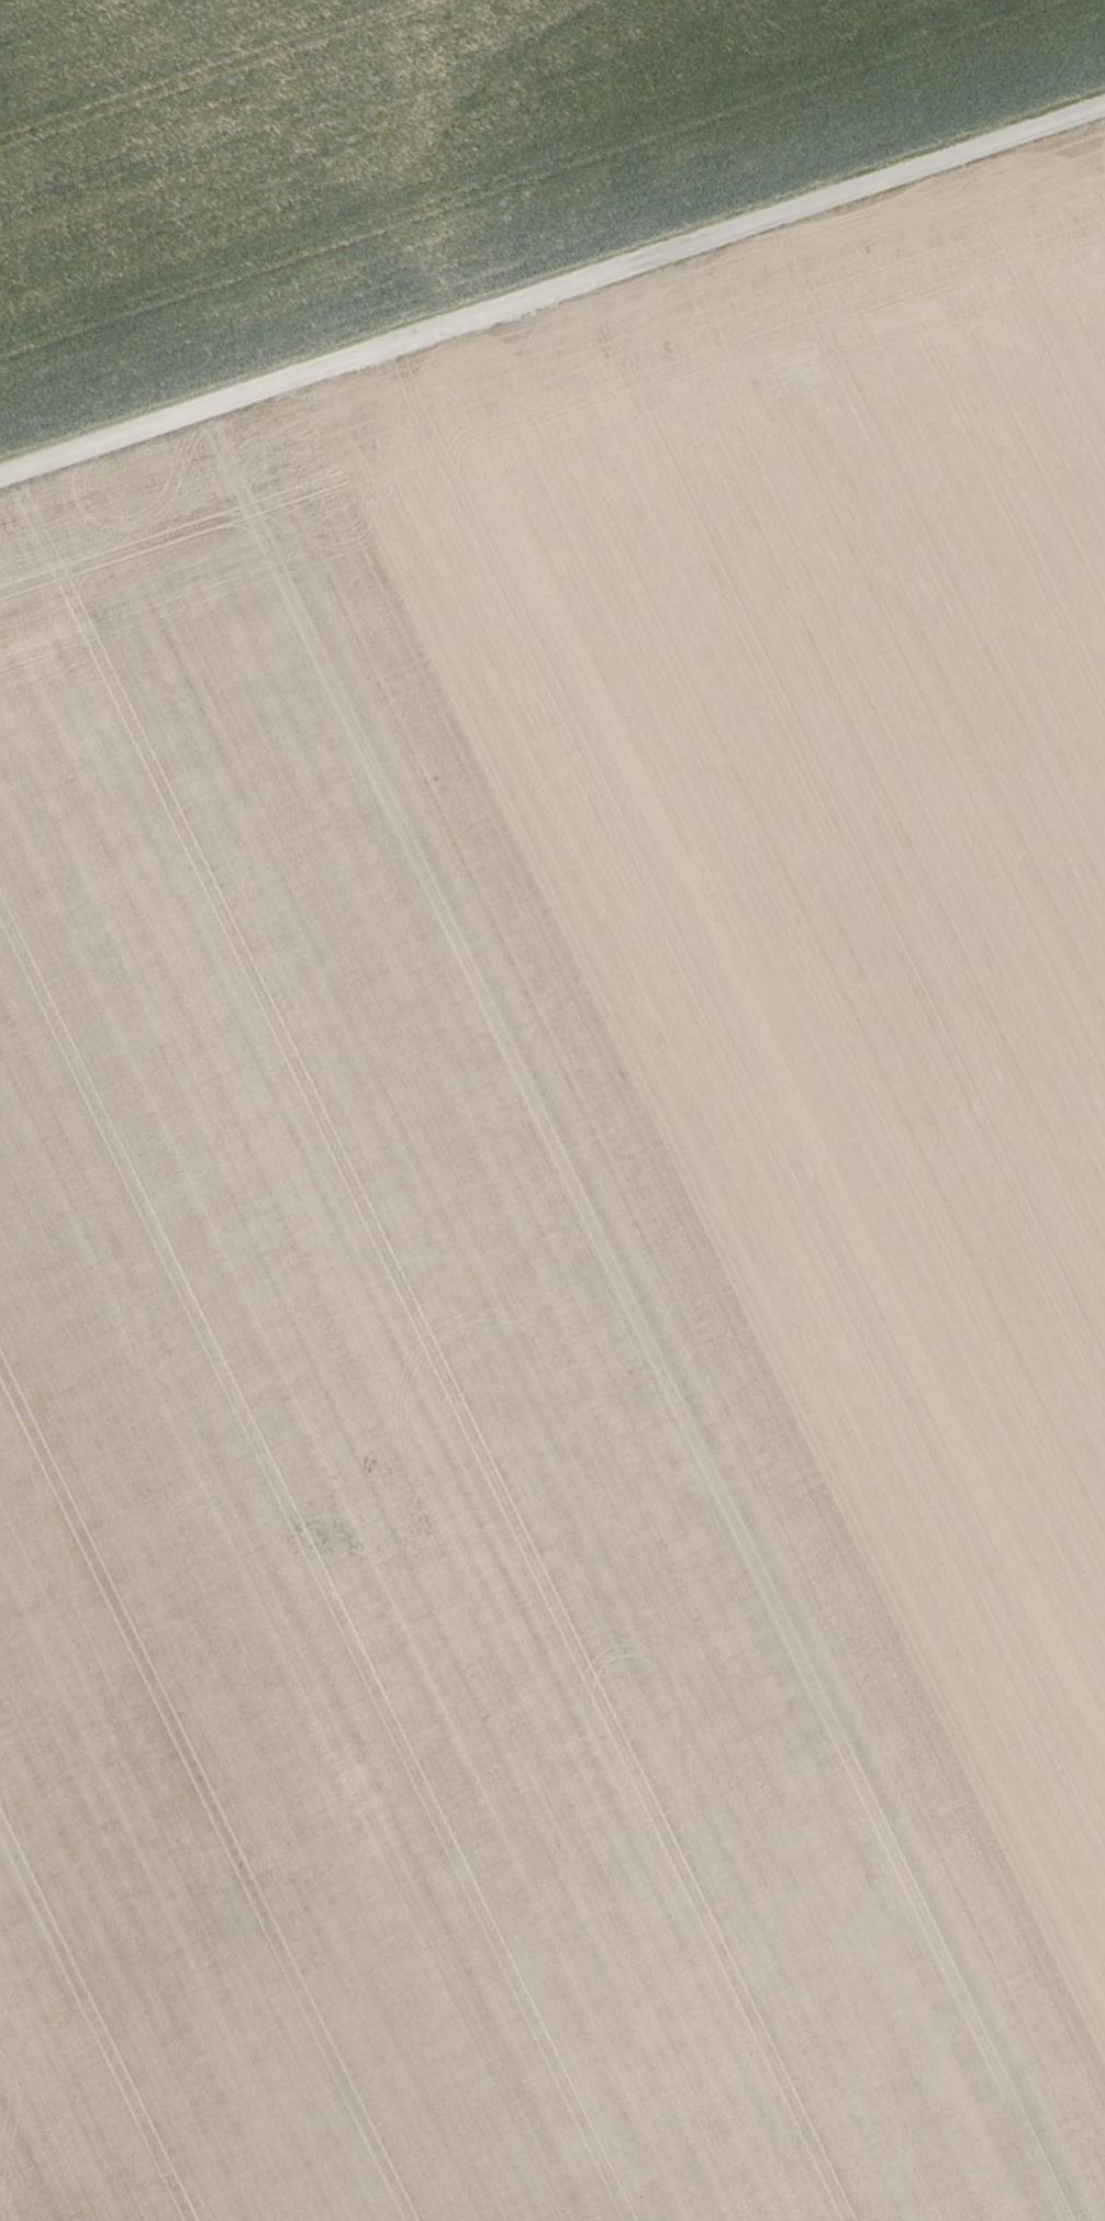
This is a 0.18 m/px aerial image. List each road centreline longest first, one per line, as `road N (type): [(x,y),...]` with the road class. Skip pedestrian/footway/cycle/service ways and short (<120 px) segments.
road 1 (track): [(0,490),(1104,117)]

